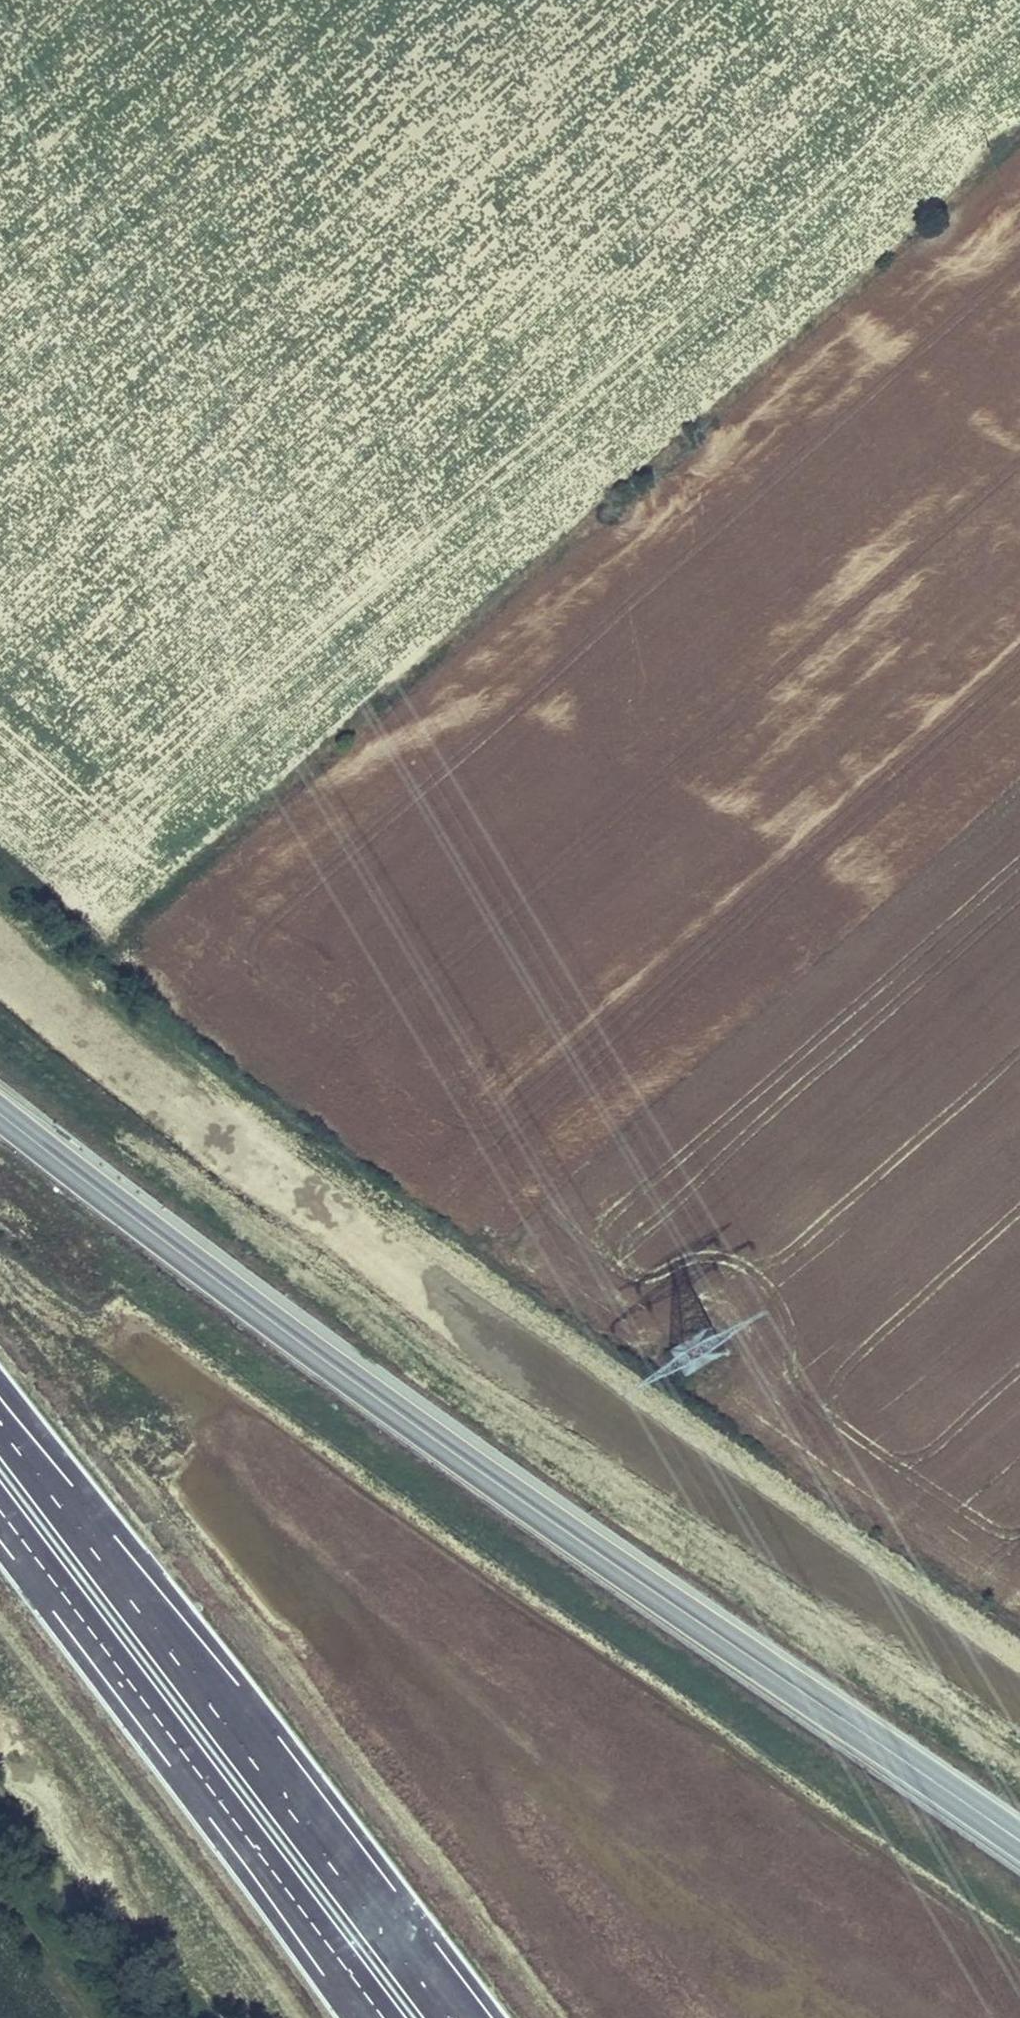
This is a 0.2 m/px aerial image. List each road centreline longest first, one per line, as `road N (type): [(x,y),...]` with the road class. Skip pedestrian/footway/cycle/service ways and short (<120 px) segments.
road 1 (motorway): [(452,2017),(0,1426)]
road 2 (motorway): [(0,1509),(384,2017)]
road 3 (track): [(97,2017),(0,1888)]

